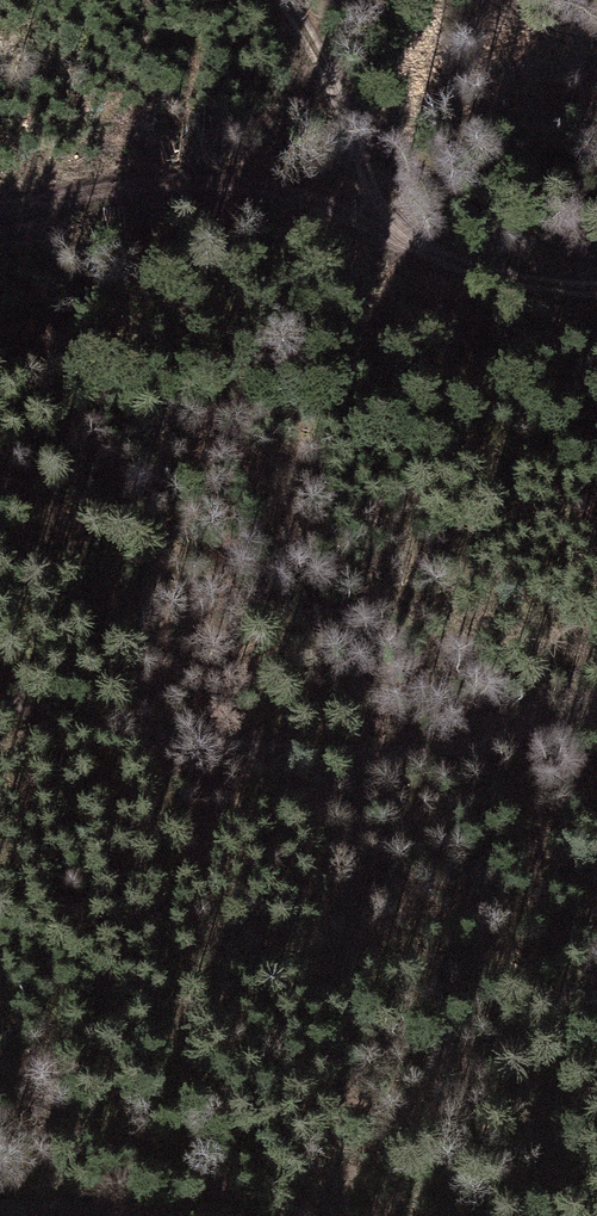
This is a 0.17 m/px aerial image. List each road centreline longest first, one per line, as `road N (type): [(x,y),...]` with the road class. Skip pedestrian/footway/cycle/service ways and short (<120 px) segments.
road 1 (track): [(0,698),(144,729),(388,756),(596,712)]
road 2 (track): [(289,0),(406,216),(511,266),(596,280)]
road 3 (track): [(406,216),(253,184),(0,195)]
road 4 (track): [(126,1215),(0,1209)]

